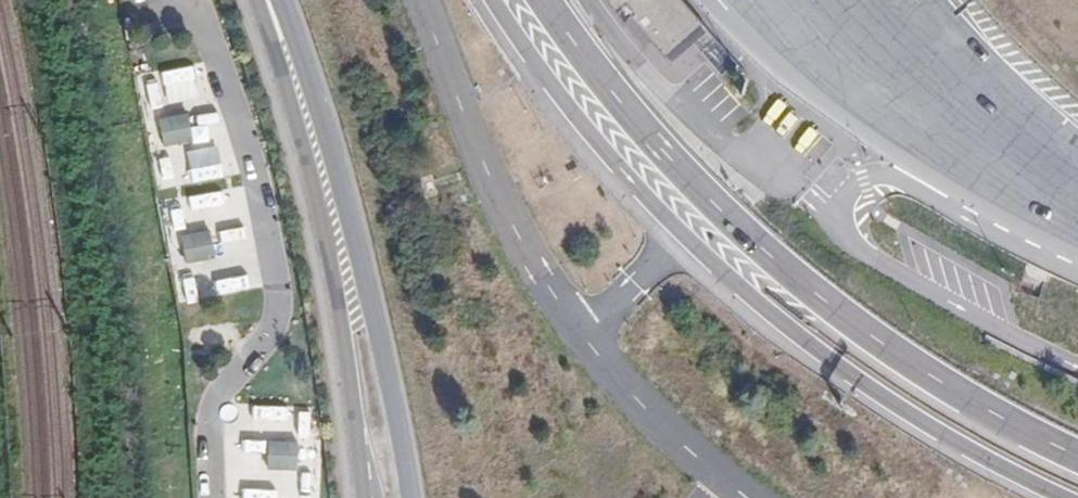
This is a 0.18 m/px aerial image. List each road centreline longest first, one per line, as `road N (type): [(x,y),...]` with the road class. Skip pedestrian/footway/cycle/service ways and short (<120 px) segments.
road 1 (motorway): [(493,0),(605,153),(751,297),(879,395),(1064,497)]
road 2 (motorway): [(543,0),(653,140),(779,265),(981,409),(1077,458)]
road 3 (secondary): [(268,0),(309,127),(384,458),(385,497)]
road 4 (motorway): [(1077,210),(932,96),(839,0)]

